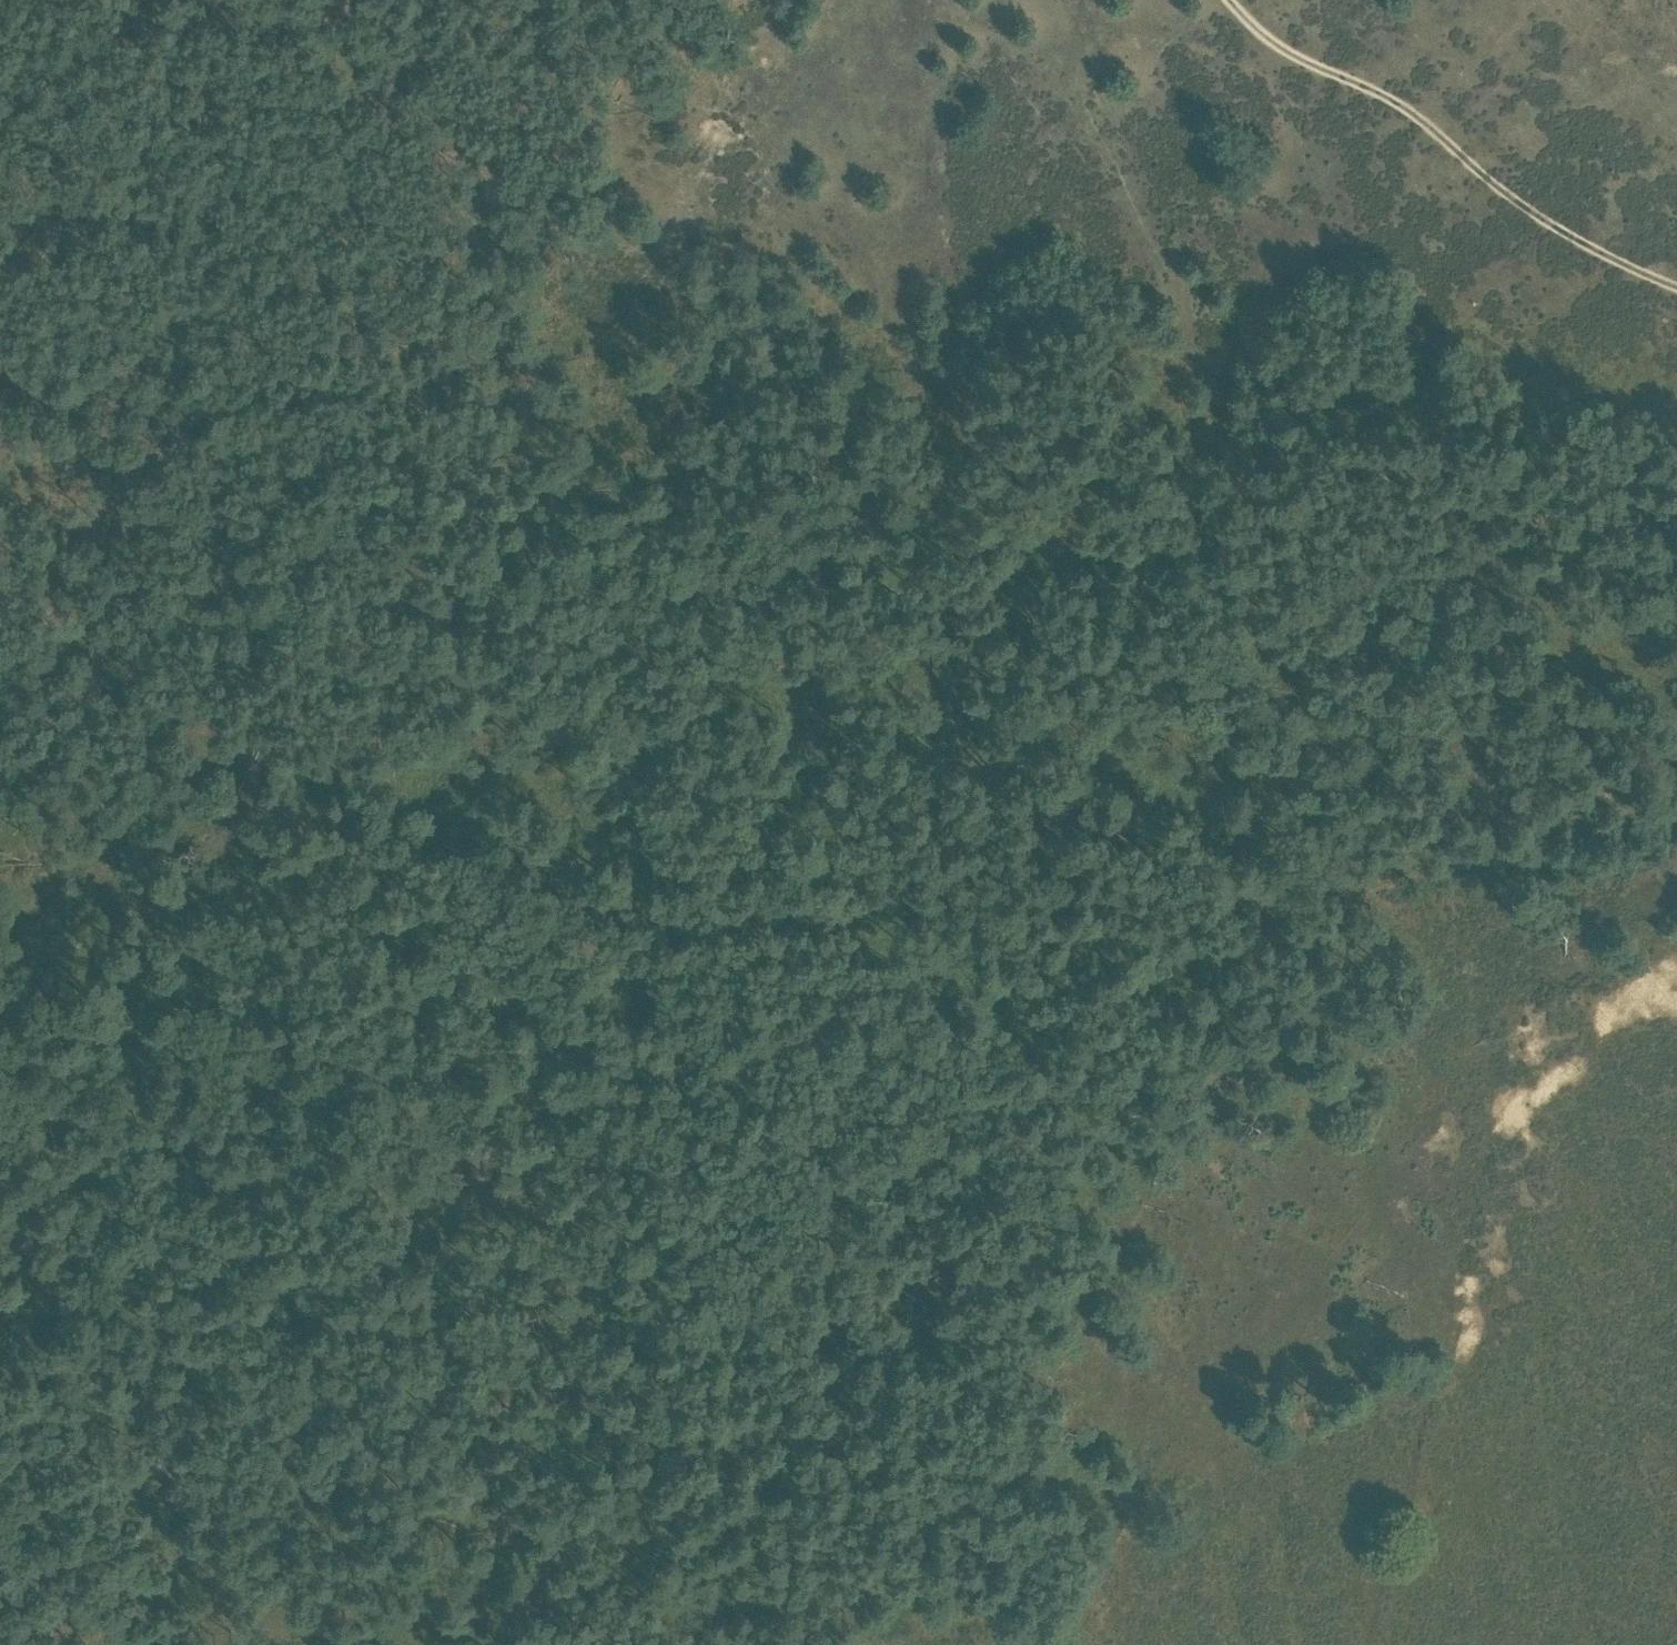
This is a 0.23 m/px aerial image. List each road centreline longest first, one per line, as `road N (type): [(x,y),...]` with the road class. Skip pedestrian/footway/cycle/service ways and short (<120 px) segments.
road 1 (track): [(1225,0),(1277,55),(1388,89),(1594,247),(1676,269)]

